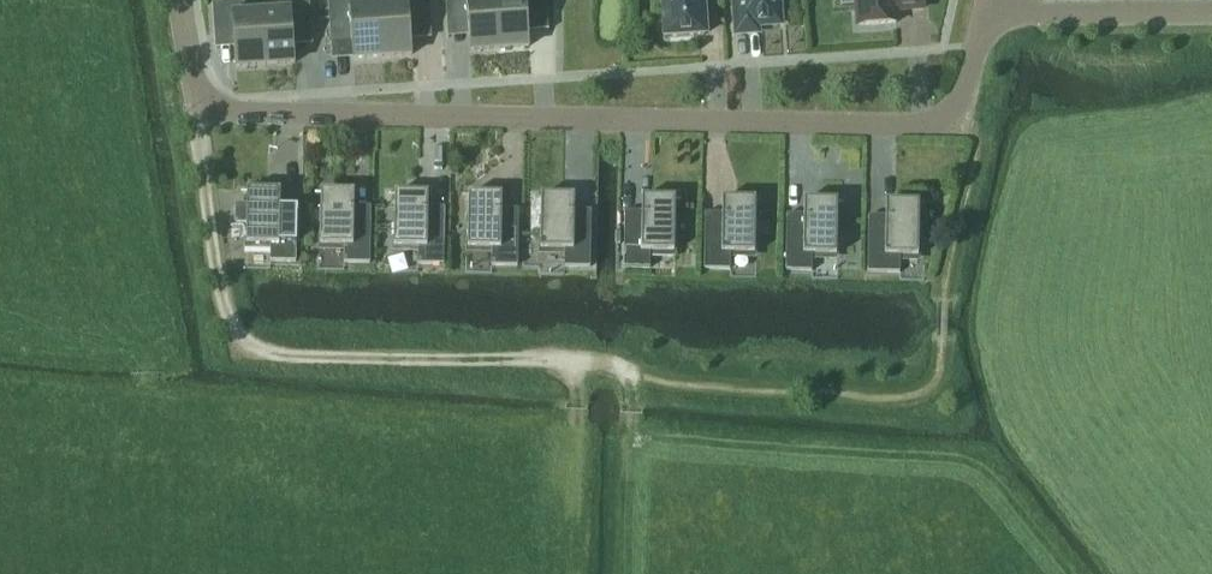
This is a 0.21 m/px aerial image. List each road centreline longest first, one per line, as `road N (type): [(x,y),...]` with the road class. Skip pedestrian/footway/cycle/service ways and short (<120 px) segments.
road 1 (residential): [(986,11),(962,99),(942,121),(898,126),(233,112),(208,101),(183,0)]
road 2 (residential): [(1211,9),(986,11)]

